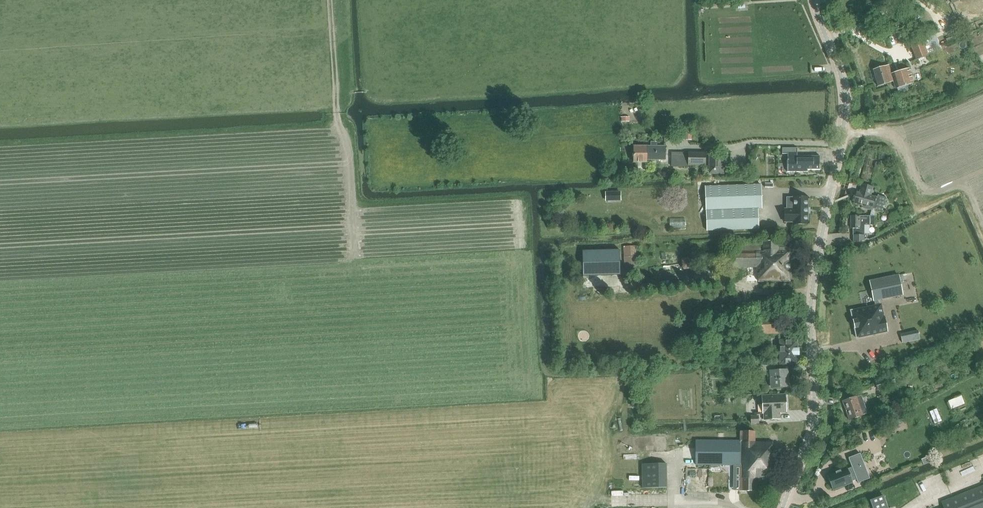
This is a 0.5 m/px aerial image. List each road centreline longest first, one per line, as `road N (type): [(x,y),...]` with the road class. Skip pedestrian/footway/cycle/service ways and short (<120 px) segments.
road 1 (tertiary): [(783,507),(811,438),(811,300),(844,136),(846,91),(812,0)]
road 2 (track): [(982,121),(844,136)]

